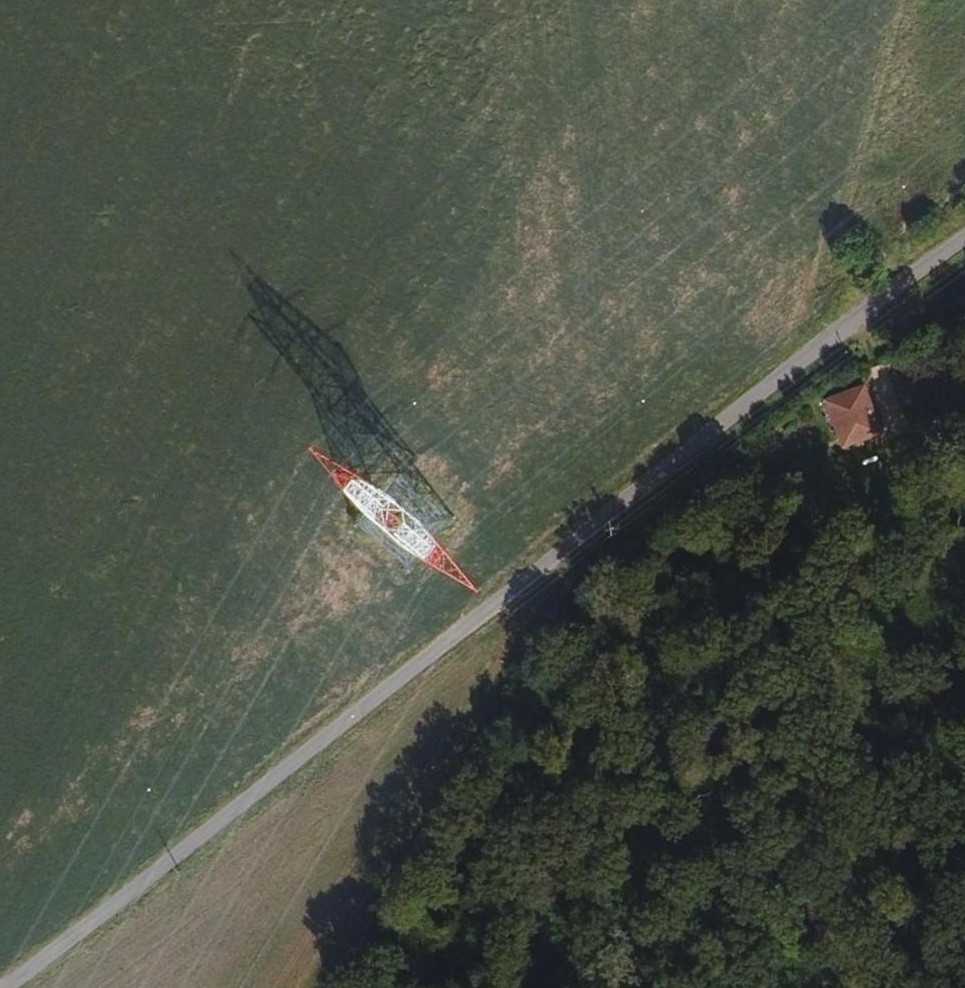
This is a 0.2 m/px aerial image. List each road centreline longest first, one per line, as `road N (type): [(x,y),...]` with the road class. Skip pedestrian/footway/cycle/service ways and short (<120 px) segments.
road 1 (unclassified): [(964,241),(98,918),(0,985)]

